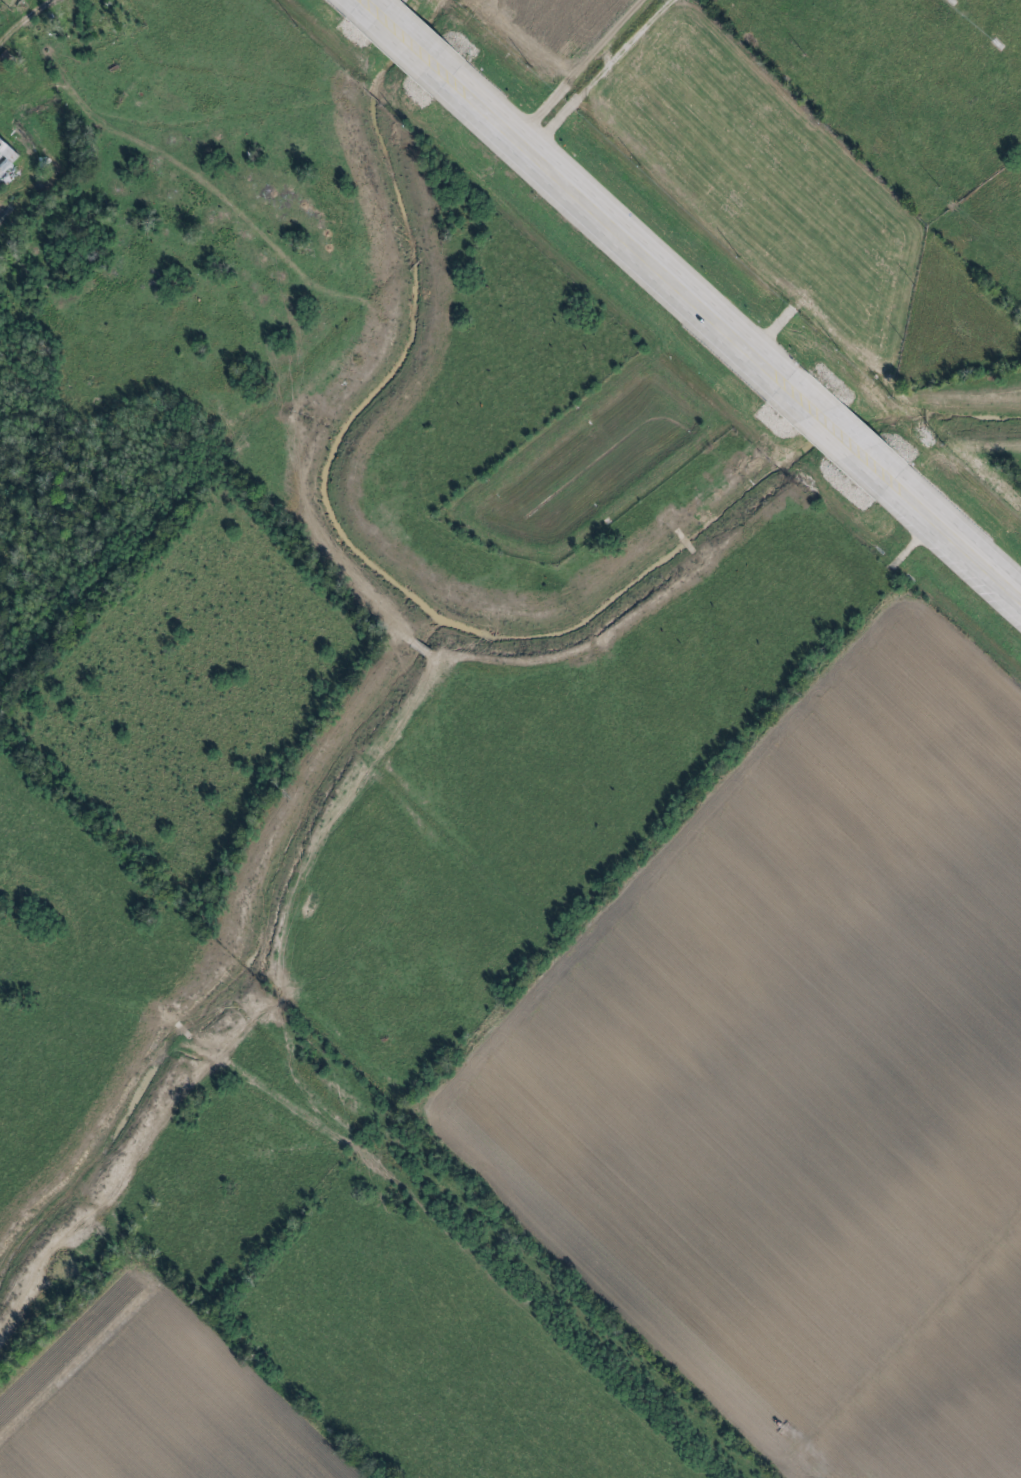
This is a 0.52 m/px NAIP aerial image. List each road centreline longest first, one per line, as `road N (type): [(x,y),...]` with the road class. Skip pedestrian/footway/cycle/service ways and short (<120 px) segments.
road 1 (secondary): [(372,0),(1020,598)]

